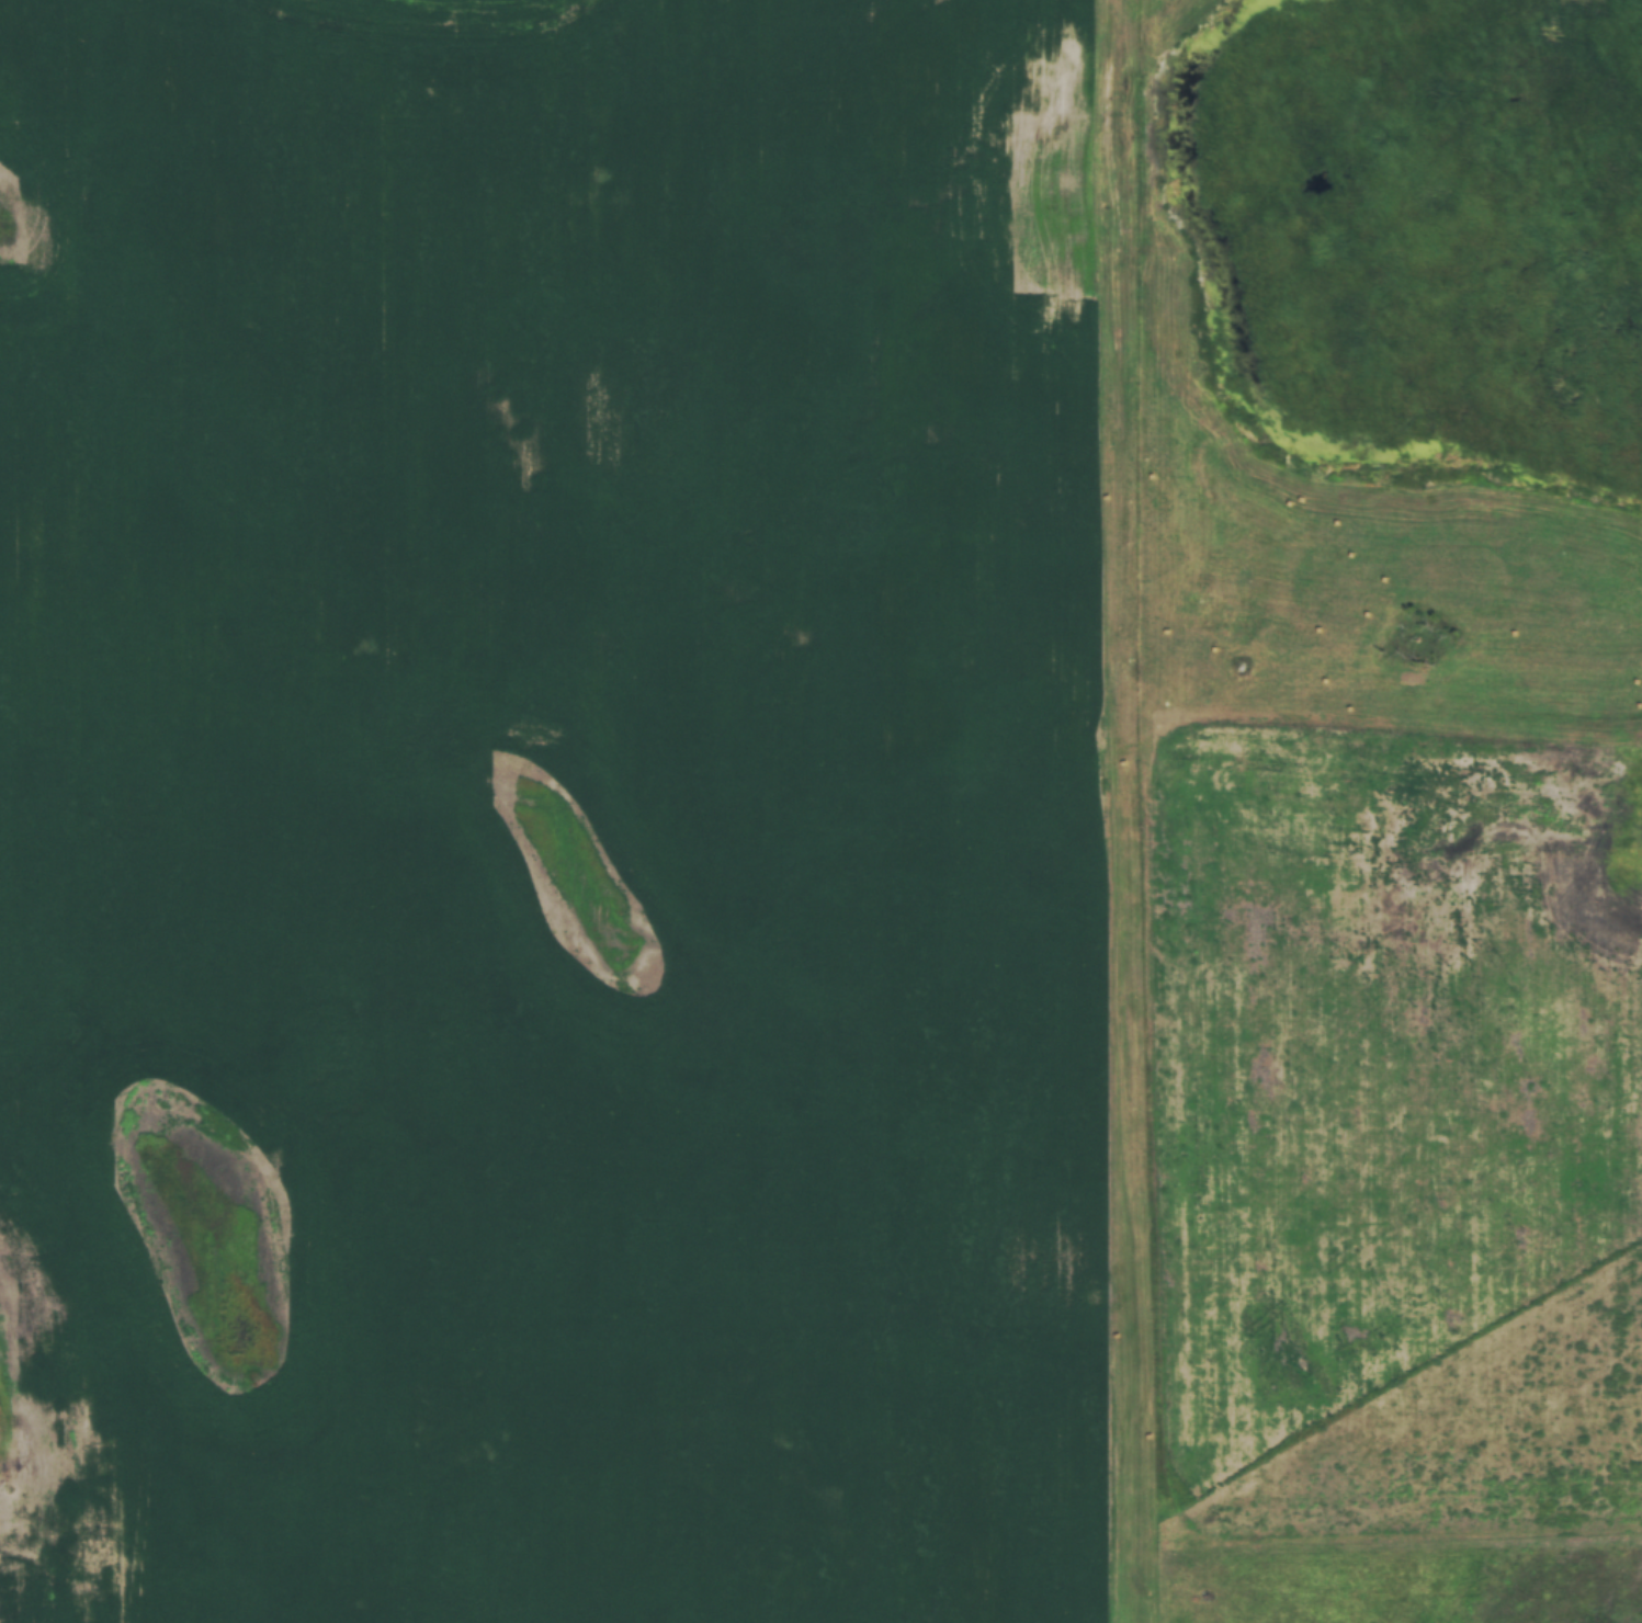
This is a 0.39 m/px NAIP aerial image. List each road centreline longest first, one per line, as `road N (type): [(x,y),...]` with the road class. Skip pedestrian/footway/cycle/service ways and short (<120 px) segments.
road 1 (residential): [(1139,1622),(1139,154),(1127,0)]

